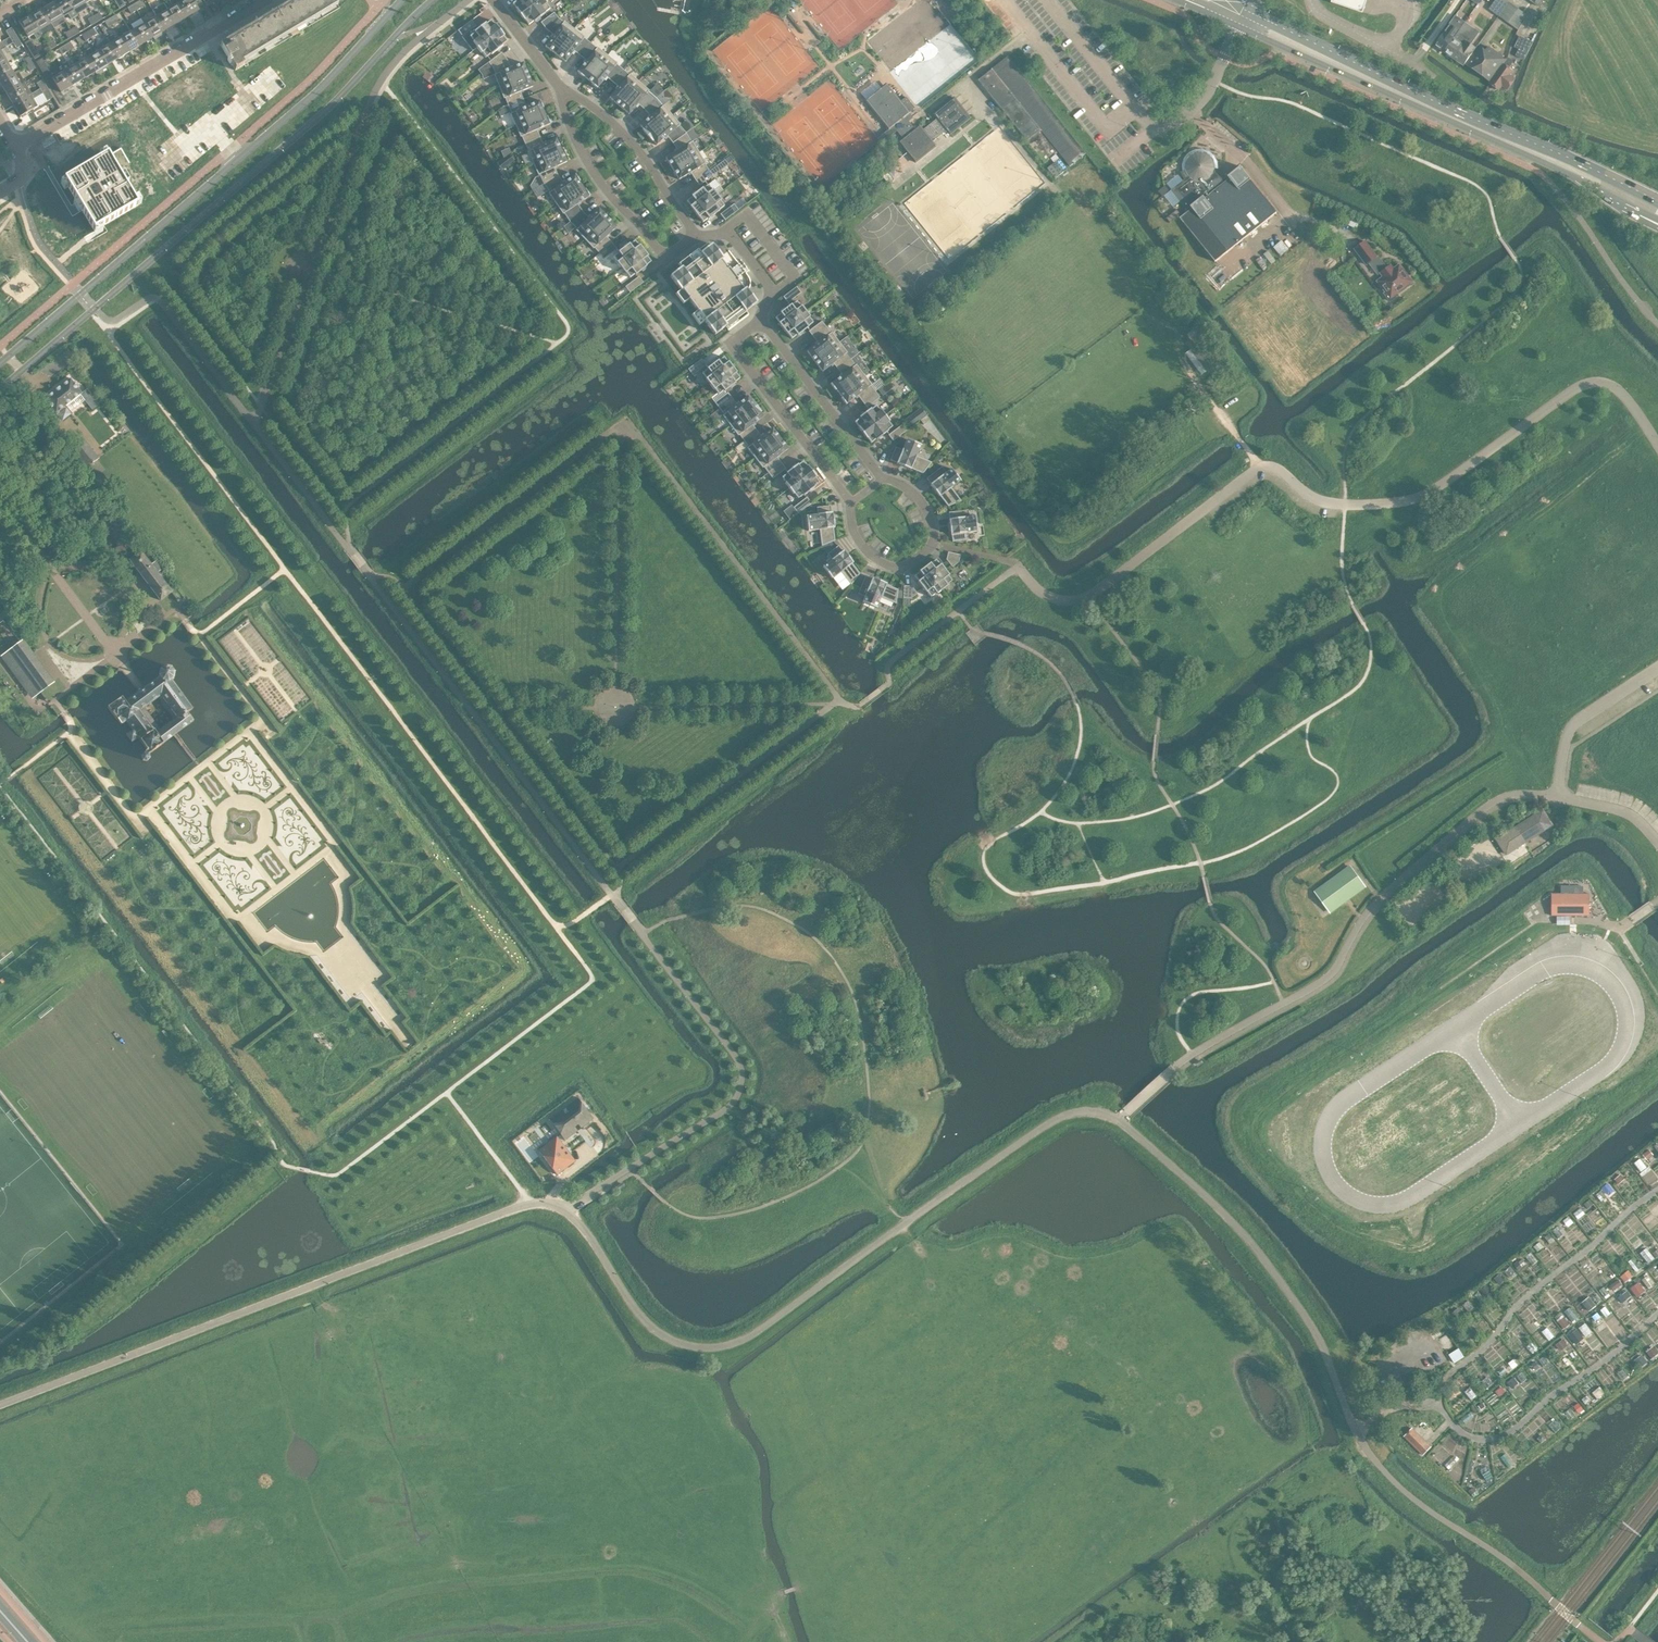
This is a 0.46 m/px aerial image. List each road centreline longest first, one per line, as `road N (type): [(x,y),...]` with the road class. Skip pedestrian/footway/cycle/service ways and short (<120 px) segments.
road 1 (unclassified): [(1117,1117),(1061,1113),(758,1328),(717,1348),(662,1334),(577,1221),(538,1202),(0,1404)]
road 2 (unclassified): [(1657,441),(1628,397),(1603,381),(1581,381),(1413,500),(1324,500),(1279,464),(1263,466),(1090,595),(1071,598),(1040,590),(1018,564),(932,542)]
road 3 (secondary): [(0,387),(324,110),(430,0)]
road 4 (secondary): [(400,0),(320,87),(0,361)]
road 5 (secondary): [(1657,200),(1246,9)]
road 6 (secondary): [(1240,26),(1632,210)]
road 7 (unclassified): [(1360,1438),(1323,1351),(1274,1271),(1117,1117)]
road 8 (residential): [(14,148),(266,0)]
road 9 (unclassified): [(1657,841),(1628,812),(1556,794),(1576,720),(1657,667)]
road 10 (residential): [(534,47),(571,134),(626,214),(666,253),(692,230)]
road 11 (unclassified): [(48,566),(45,635),(68,657),(93,660),(119,643),(127,608),(115,582),(79,567)]
road 12 (residential): [(692,230),(647,158),(534,47)]
road 13 (residential): [(761,321),(729,345),(851,502)]
road 14 (residential): [(882,477),(761,321)]
road 15 (track): [(1570,159),(1576,108),(1553,65),(1568,0)]
road 16 (residential): [(719,230),(747,211),(796,273),(770,294)]
road 17 (residential): [(851,502),(853,530),(882,561),(906,563),(932,542)]

